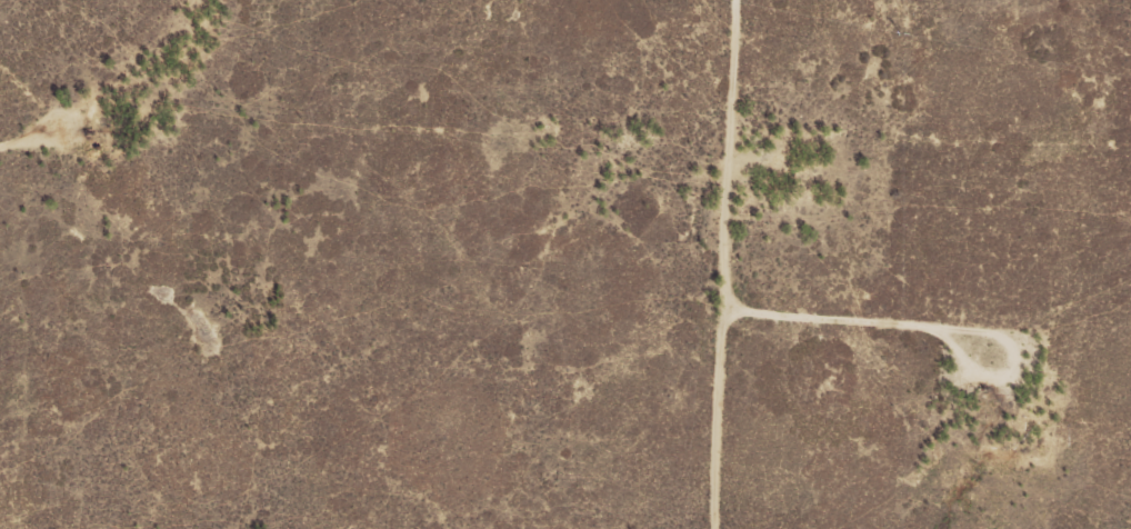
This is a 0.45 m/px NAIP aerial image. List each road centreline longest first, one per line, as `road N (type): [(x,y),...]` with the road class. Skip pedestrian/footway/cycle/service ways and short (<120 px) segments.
road 1 (track): [(774,528),(765,516),(792,0)]
road 2 (track): [(0,448),(20,402),(132,262),(183,132)]
road 3 (track): [(788,172),(1130,168)]
road 4 (track): [(247,0),(183,132),(0,149)]

